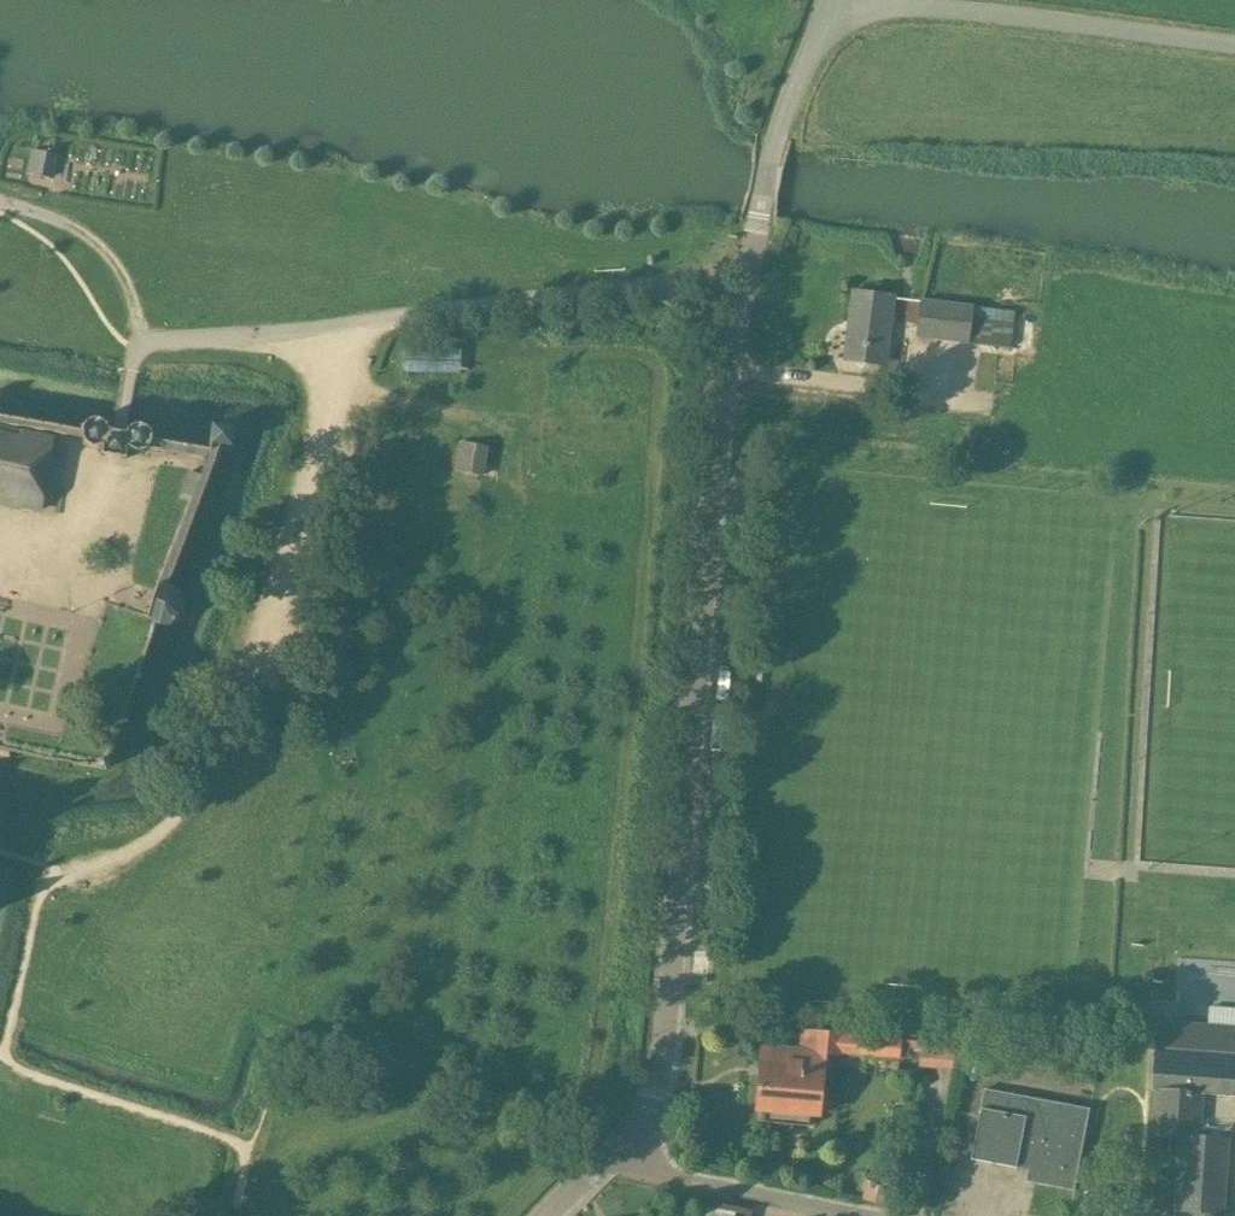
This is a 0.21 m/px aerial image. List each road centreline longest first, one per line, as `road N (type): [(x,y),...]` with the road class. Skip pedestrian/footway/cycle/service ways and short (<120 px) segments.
road 1 (tertiary): [(623,1142),(669,1065),(731,347)]
road 2 (tertiary): [(834,5),(982,14),(1234,45)]
road 3 (track): [(260,645),(175,814),(142,849),(61,875),(42,892)]
road 4 (residential): [(661,285),(346,327)]
road 5 (tertiary): [(834,5),(785,111),(751,264)]
road 6 (residential): [(838,1215),(679,1183),(623,1142)]

